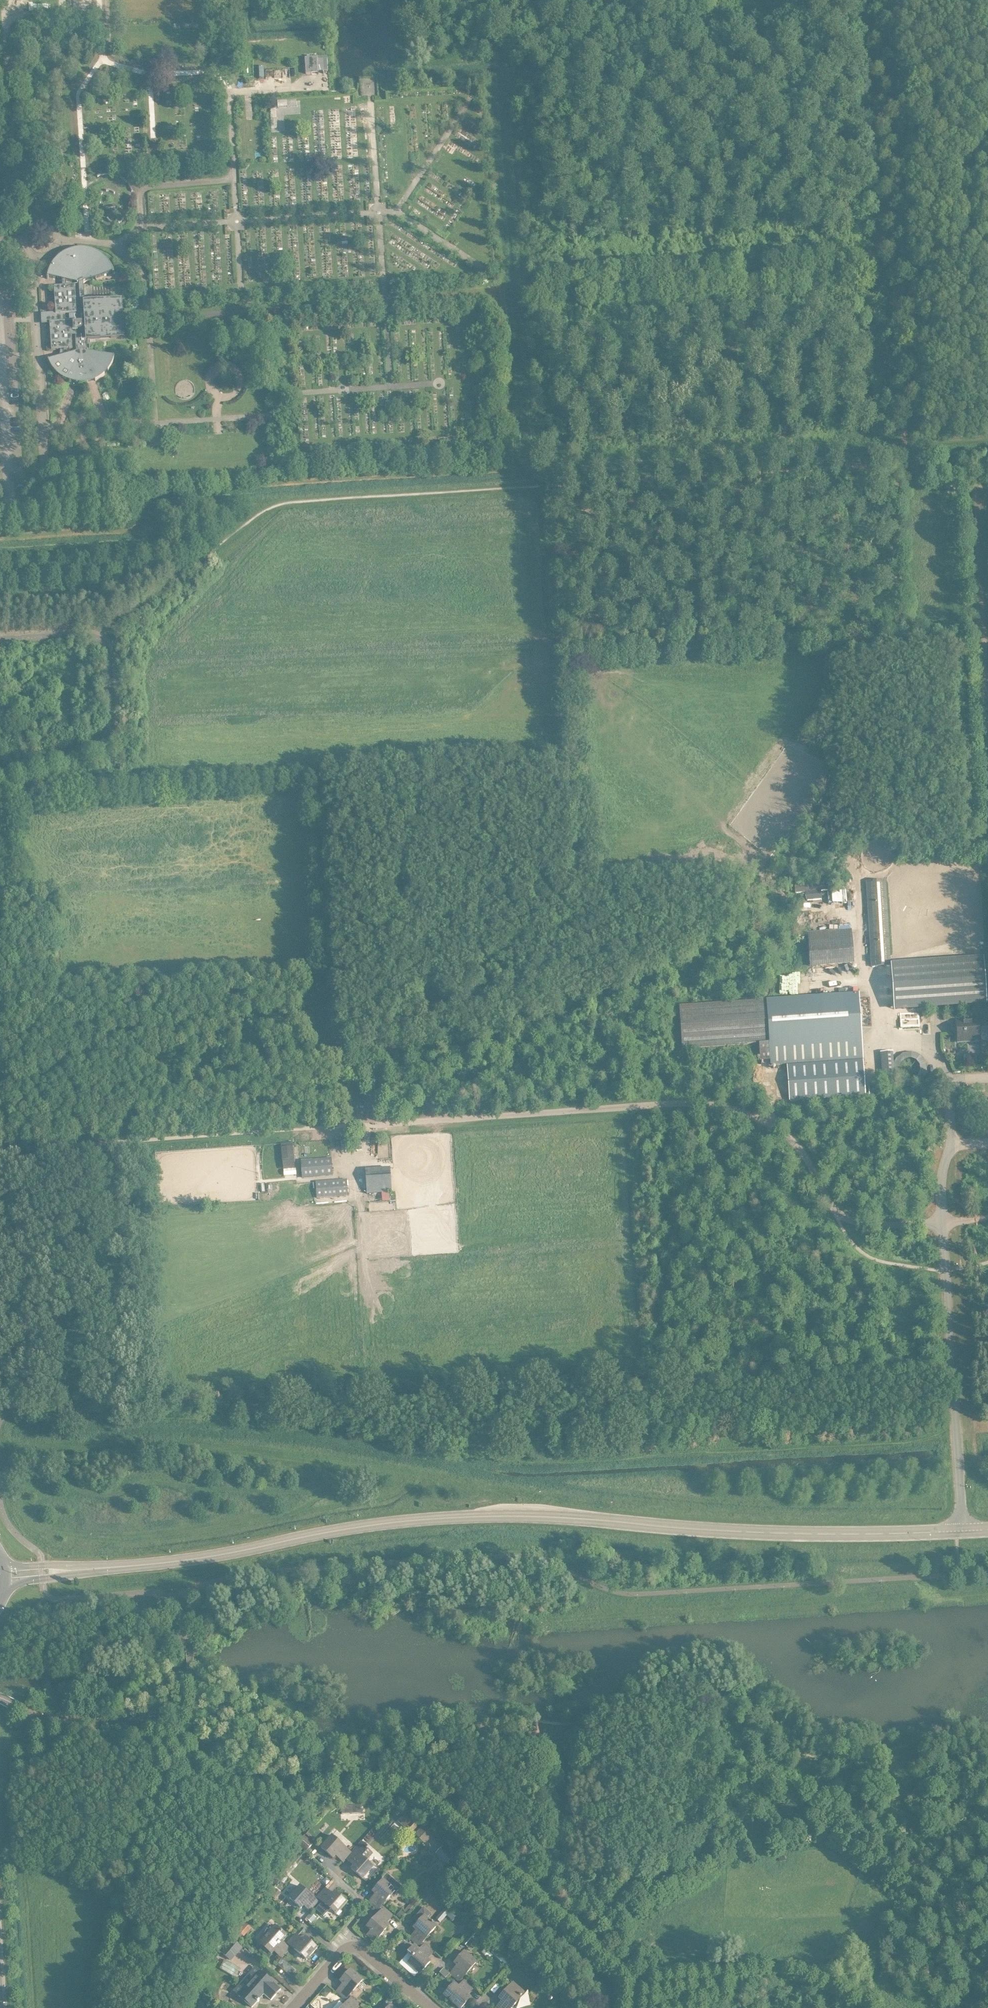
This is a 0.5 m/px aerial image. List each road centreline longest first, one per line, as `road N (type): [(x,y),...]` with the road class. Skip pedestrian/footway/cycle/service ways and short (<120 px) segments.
road 1 (tertiary): [(958,1533),(796,1535),(430,1517),(130,1567)]
road 2 (unclassified): [(942,1222),(882,1225),(844,1216),(787,1134),(721,1106),(336,1127)]
road 3 (unclassified): [(958,1533),(942,1222)]
road 4 (unclassified): [(942,1222),(951,1079)]
road 5 (tertiary): [(4,1584),(130,1567)]
road 6 (tertiary): [(130,1567),(3,1566)]

